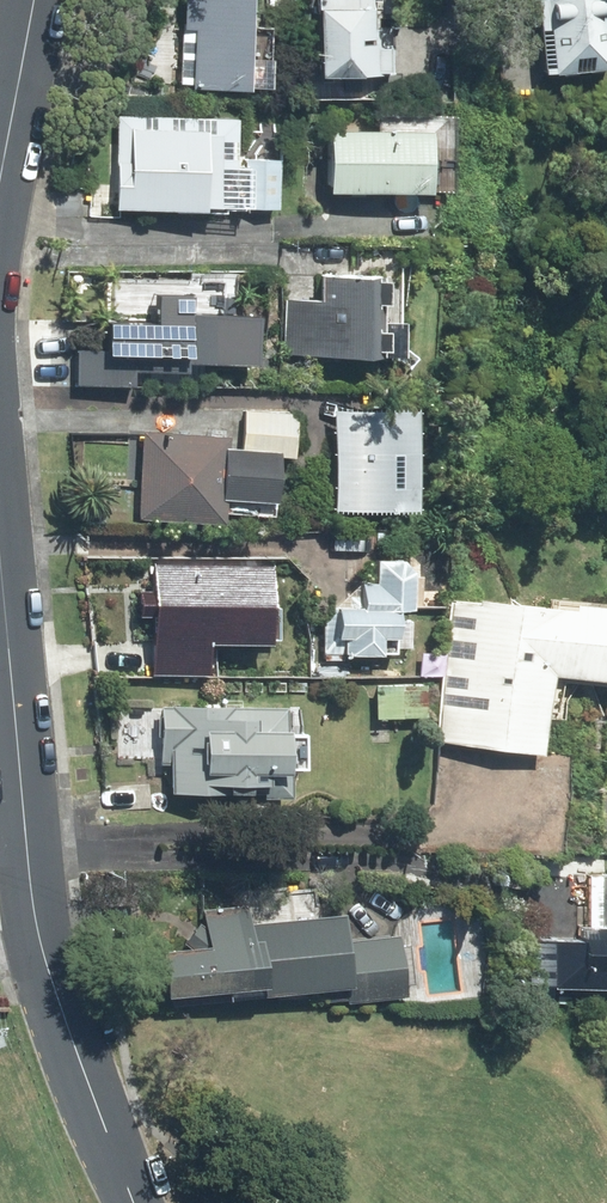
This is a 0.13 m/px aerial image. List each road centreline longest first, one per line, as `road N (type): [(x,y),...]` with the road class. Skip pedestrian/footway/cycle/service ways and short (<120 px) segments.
road 1 (unclassified): [(137,1202),(36,924),(0,555)]
road 2 (unclassified): [(0,174),(32,0)]

